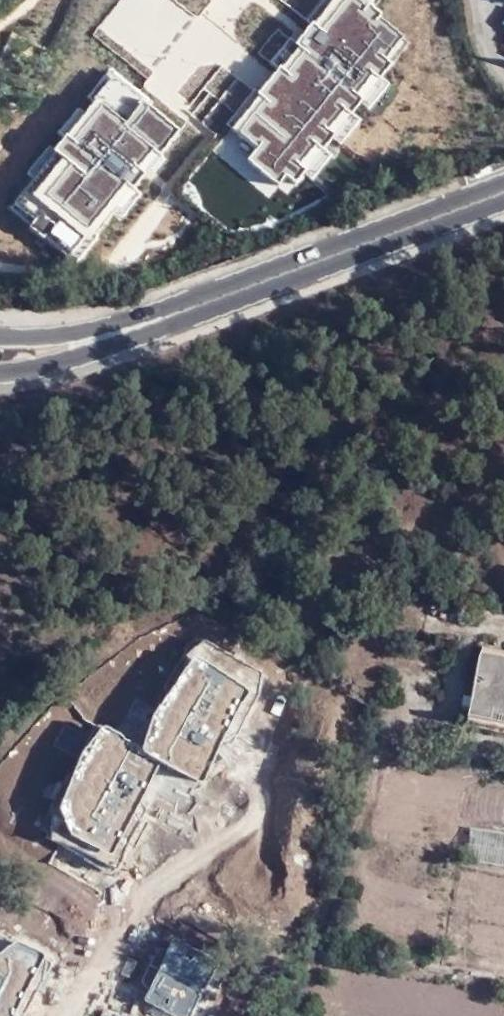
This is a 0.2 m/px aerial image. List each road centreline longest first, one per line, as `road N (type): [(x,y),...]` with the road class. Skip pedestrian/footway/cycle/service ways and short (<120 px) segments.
road 1 (secondary): [(0,370),(136,338),(503,202)]
road 2 (secondary): [(503,181),(126,321),(71,335),(0,335)]

